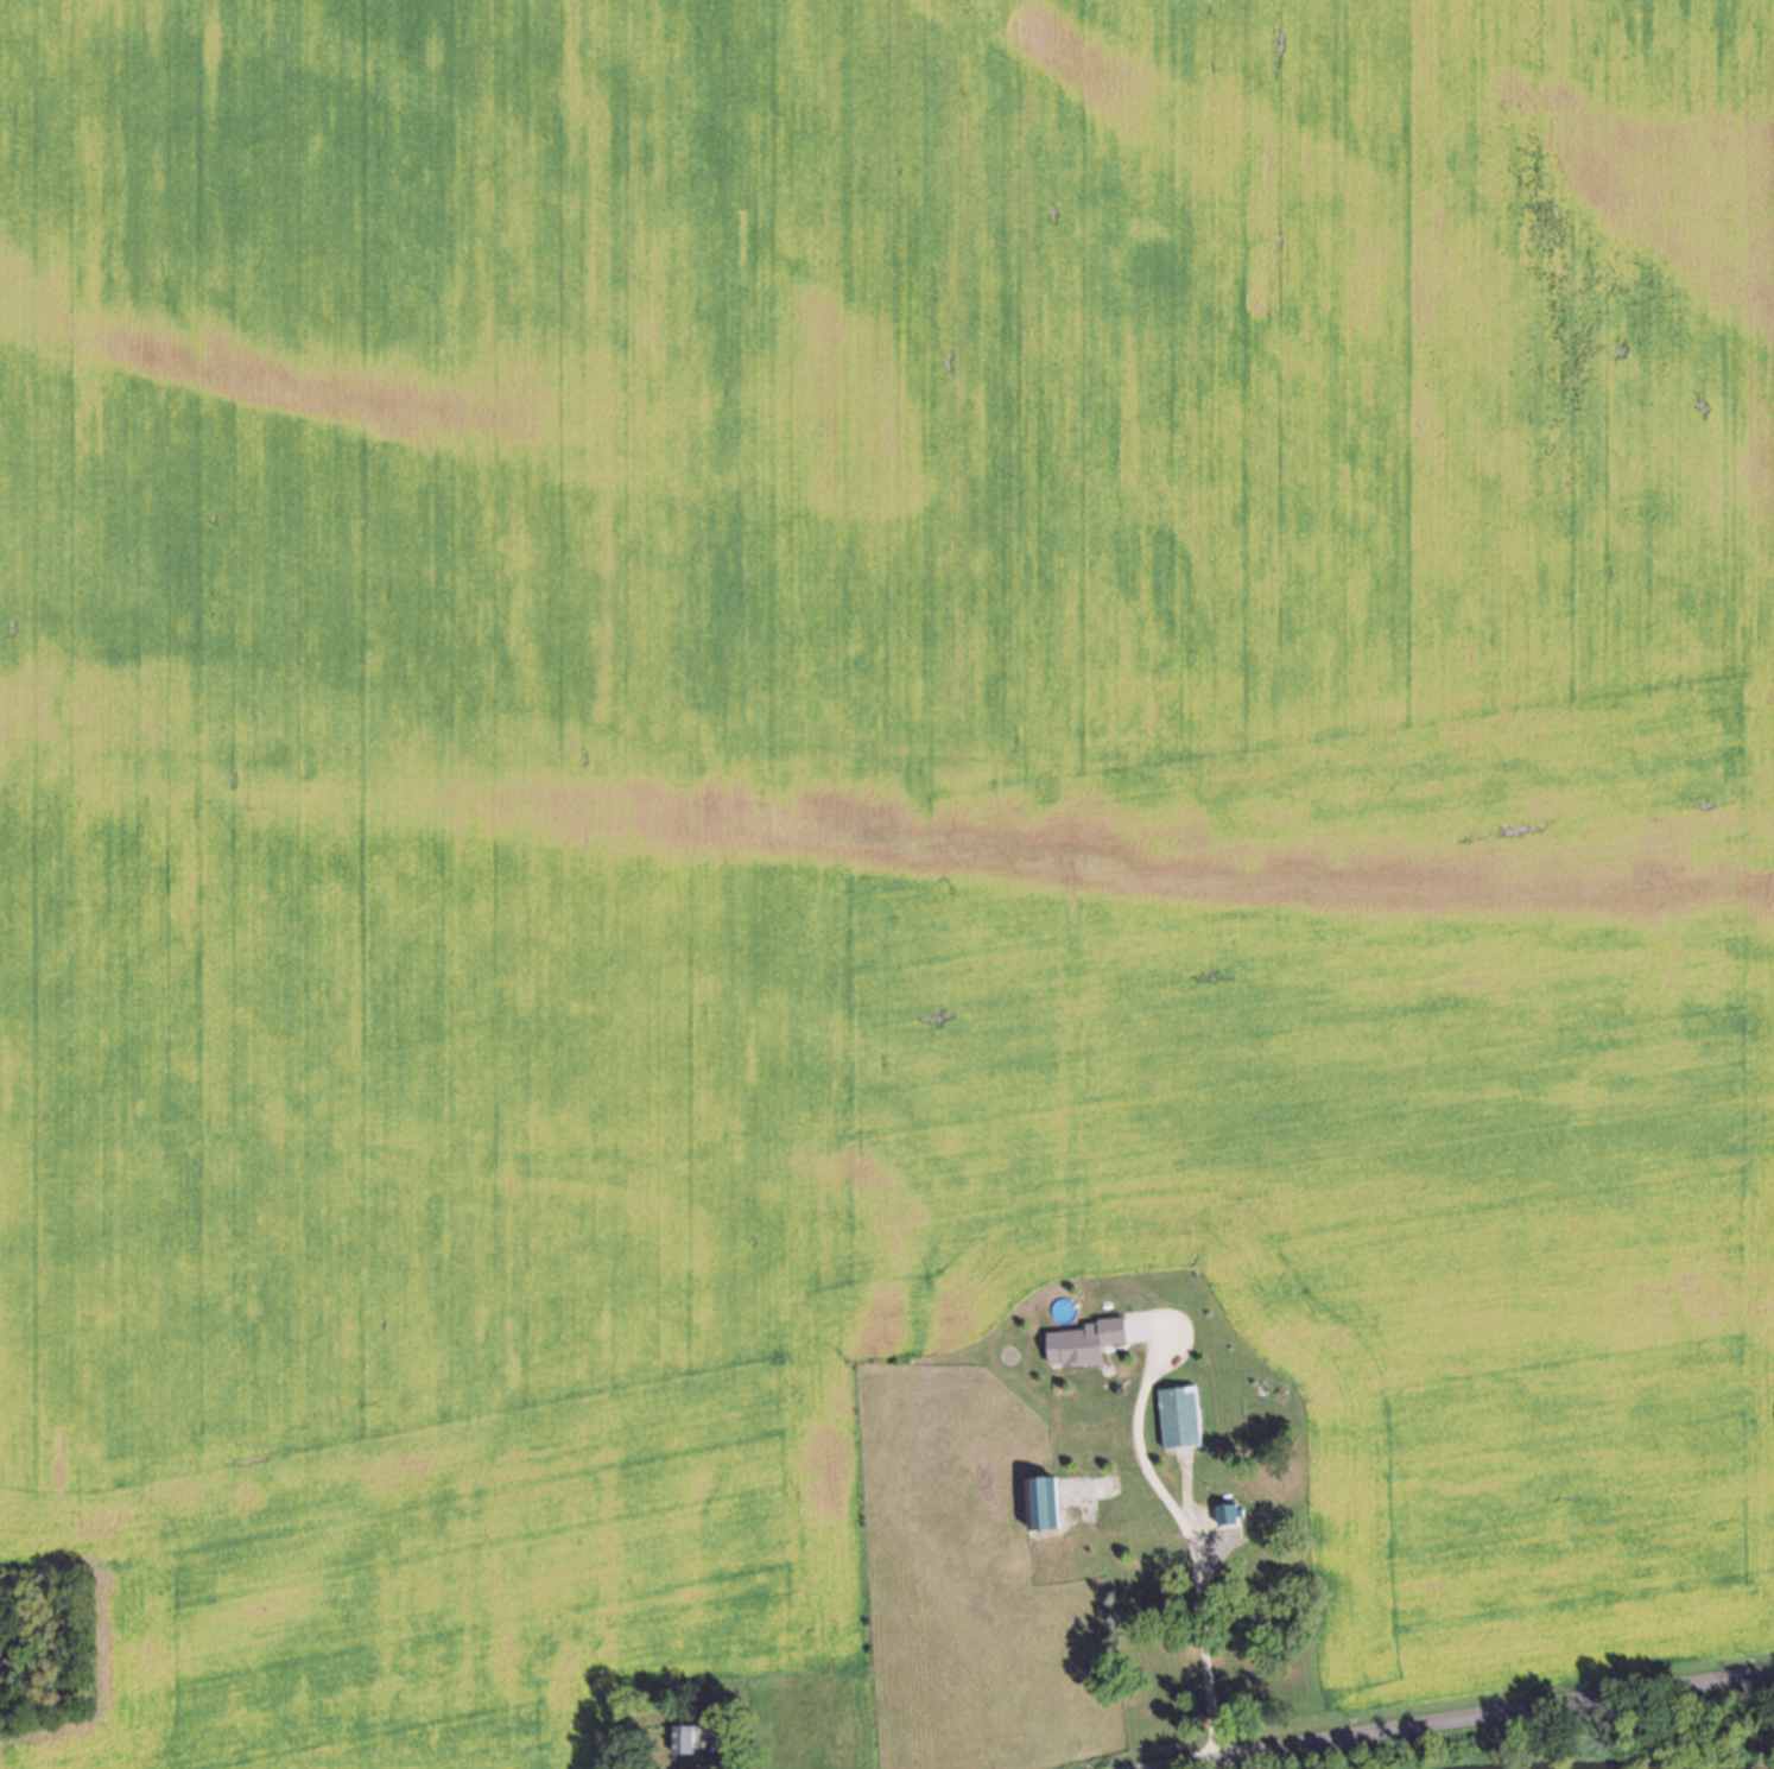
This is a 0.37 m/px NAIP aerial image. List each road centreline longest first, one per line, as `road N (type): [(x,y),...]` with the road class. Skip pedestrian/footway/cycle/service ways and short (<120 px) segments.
road 1 (residential): [(1205,1768),(1773,1680)]

